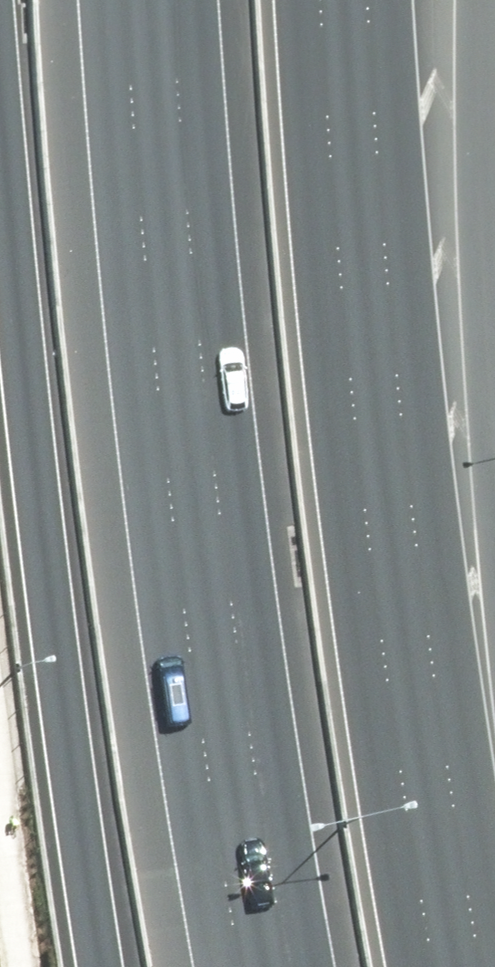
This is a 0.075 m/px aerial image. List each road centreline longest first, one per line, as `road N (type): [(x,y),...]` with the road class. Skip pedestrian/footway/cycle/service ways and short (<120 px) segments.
road 1 (motorway): [(284,966),(238,715),(187,221),(174,0)]
road 2 (motorway): [(336,0),(371,483),(442,966)]
road 3 (motorway): [(93,966),(26,405),(0,86)]
road 4 (motorway): [(487,0),(482,240),(494,462)]

